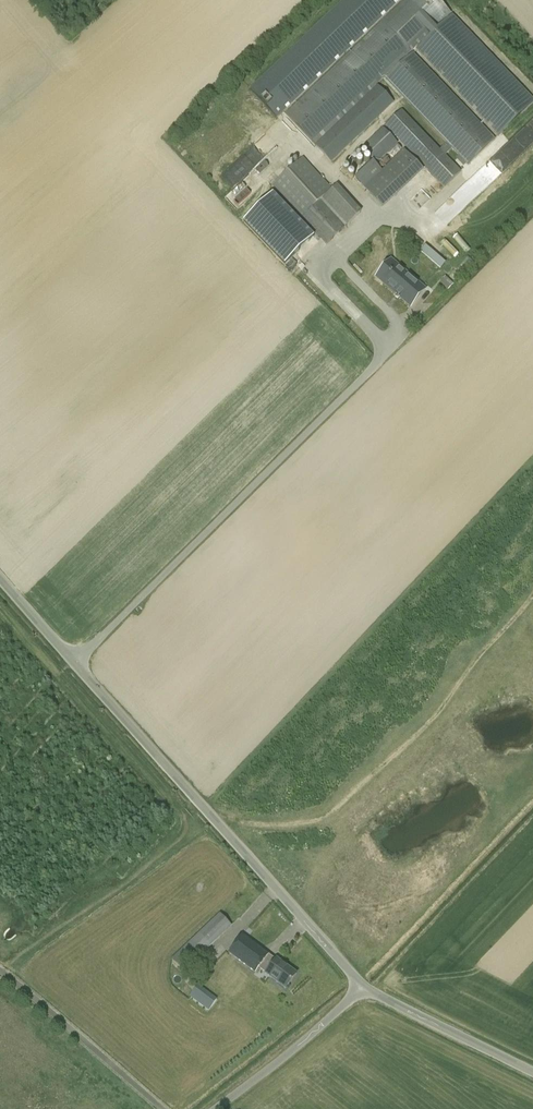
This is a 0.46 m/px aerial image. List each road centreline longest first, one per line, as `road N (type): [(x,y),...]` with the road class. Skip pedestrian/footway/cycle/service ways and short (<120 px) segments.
road 1 (unclassified): [(362,987),(0,580)]
road 2 (unclassified): [(532,1073),(362,987)]
road 3 (unclassified): [(216,1108),(362,987)]

